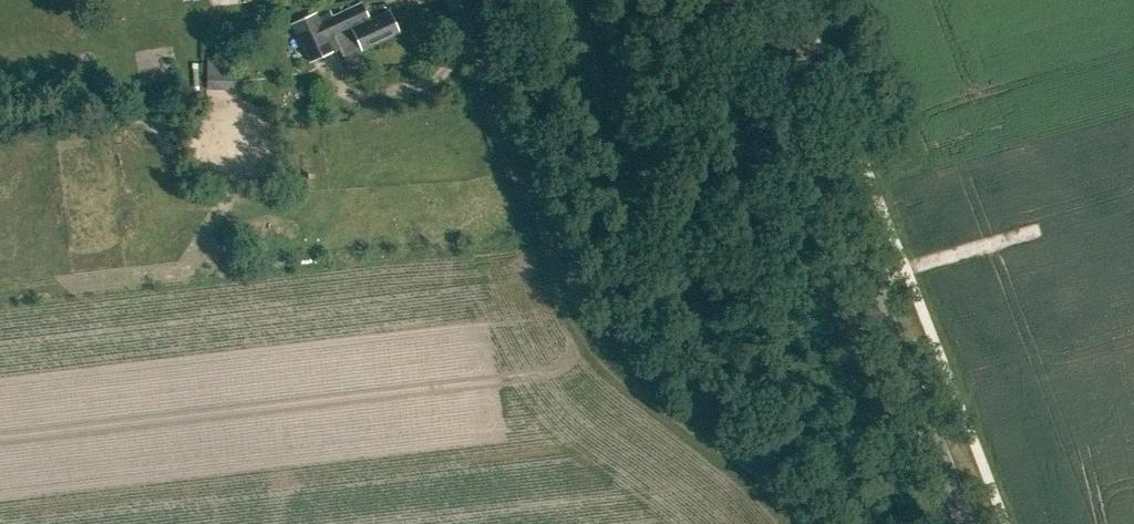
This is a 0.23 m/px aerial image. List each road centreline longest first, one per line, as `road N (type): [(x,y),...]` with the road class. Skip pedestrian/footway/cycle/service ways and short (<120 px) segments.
road 1 (tertiary): [(963,523),(749,0)]
road 2 (track): [(457,10),(580,319),(653,404)]
road 3 (track): [(653,404),(727,454),(791,523)]

